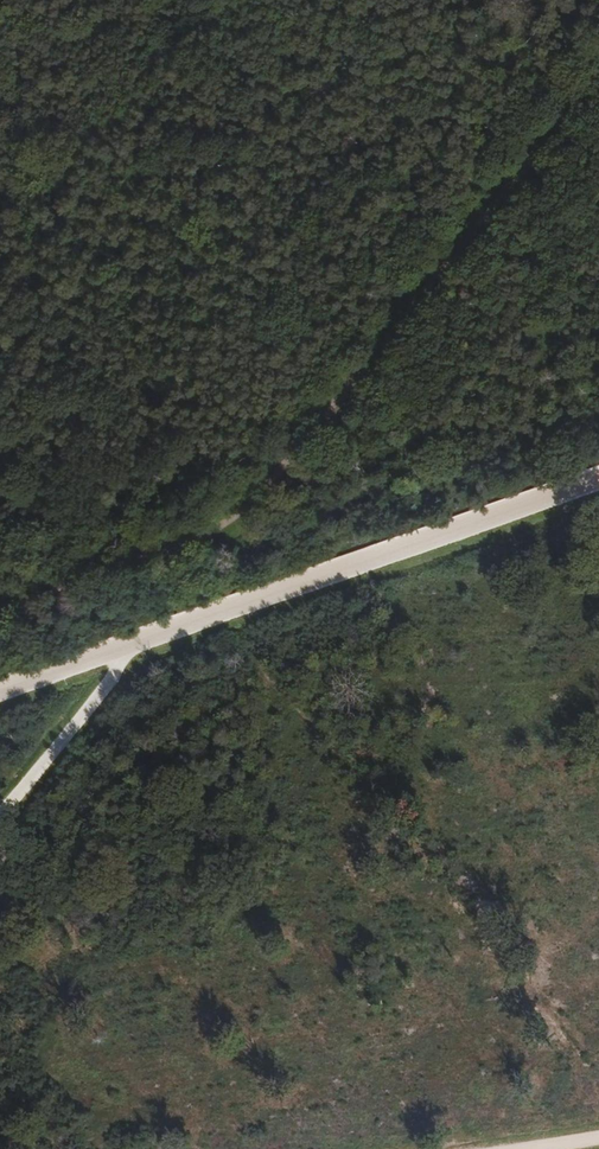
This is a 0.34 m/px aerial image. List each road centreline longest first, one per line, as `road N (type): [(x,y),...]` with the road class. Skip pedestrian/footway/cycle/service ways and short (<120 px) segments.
road 1 (track): [(0,693),(598,481)]
road 2 (track): [(252,507),(598,80)]
road 3 (track): [(252,507),(222,532),(0,616)]
road 4 (track): [(0,818),(114,678),(122,648)]

